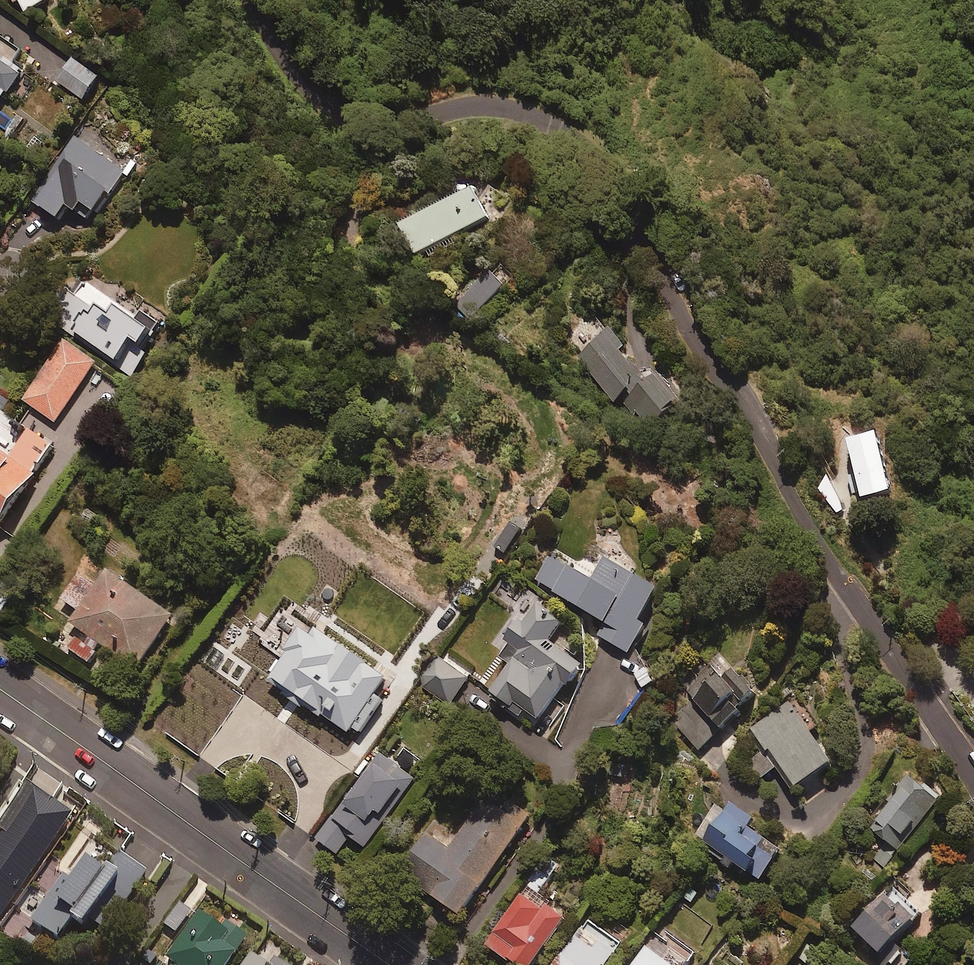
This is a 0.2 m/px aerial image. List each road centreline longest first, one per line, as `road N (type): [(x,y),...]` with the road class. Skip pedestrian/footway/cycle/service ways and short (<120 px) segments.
road 1 (residential): [(247,0),(285,71),(336,114),(399,123),(476,102),(519,107),(578,139),(668,276),(807,531),(973,769)]
road 2 (residential): [(390,964),(0,692)]

